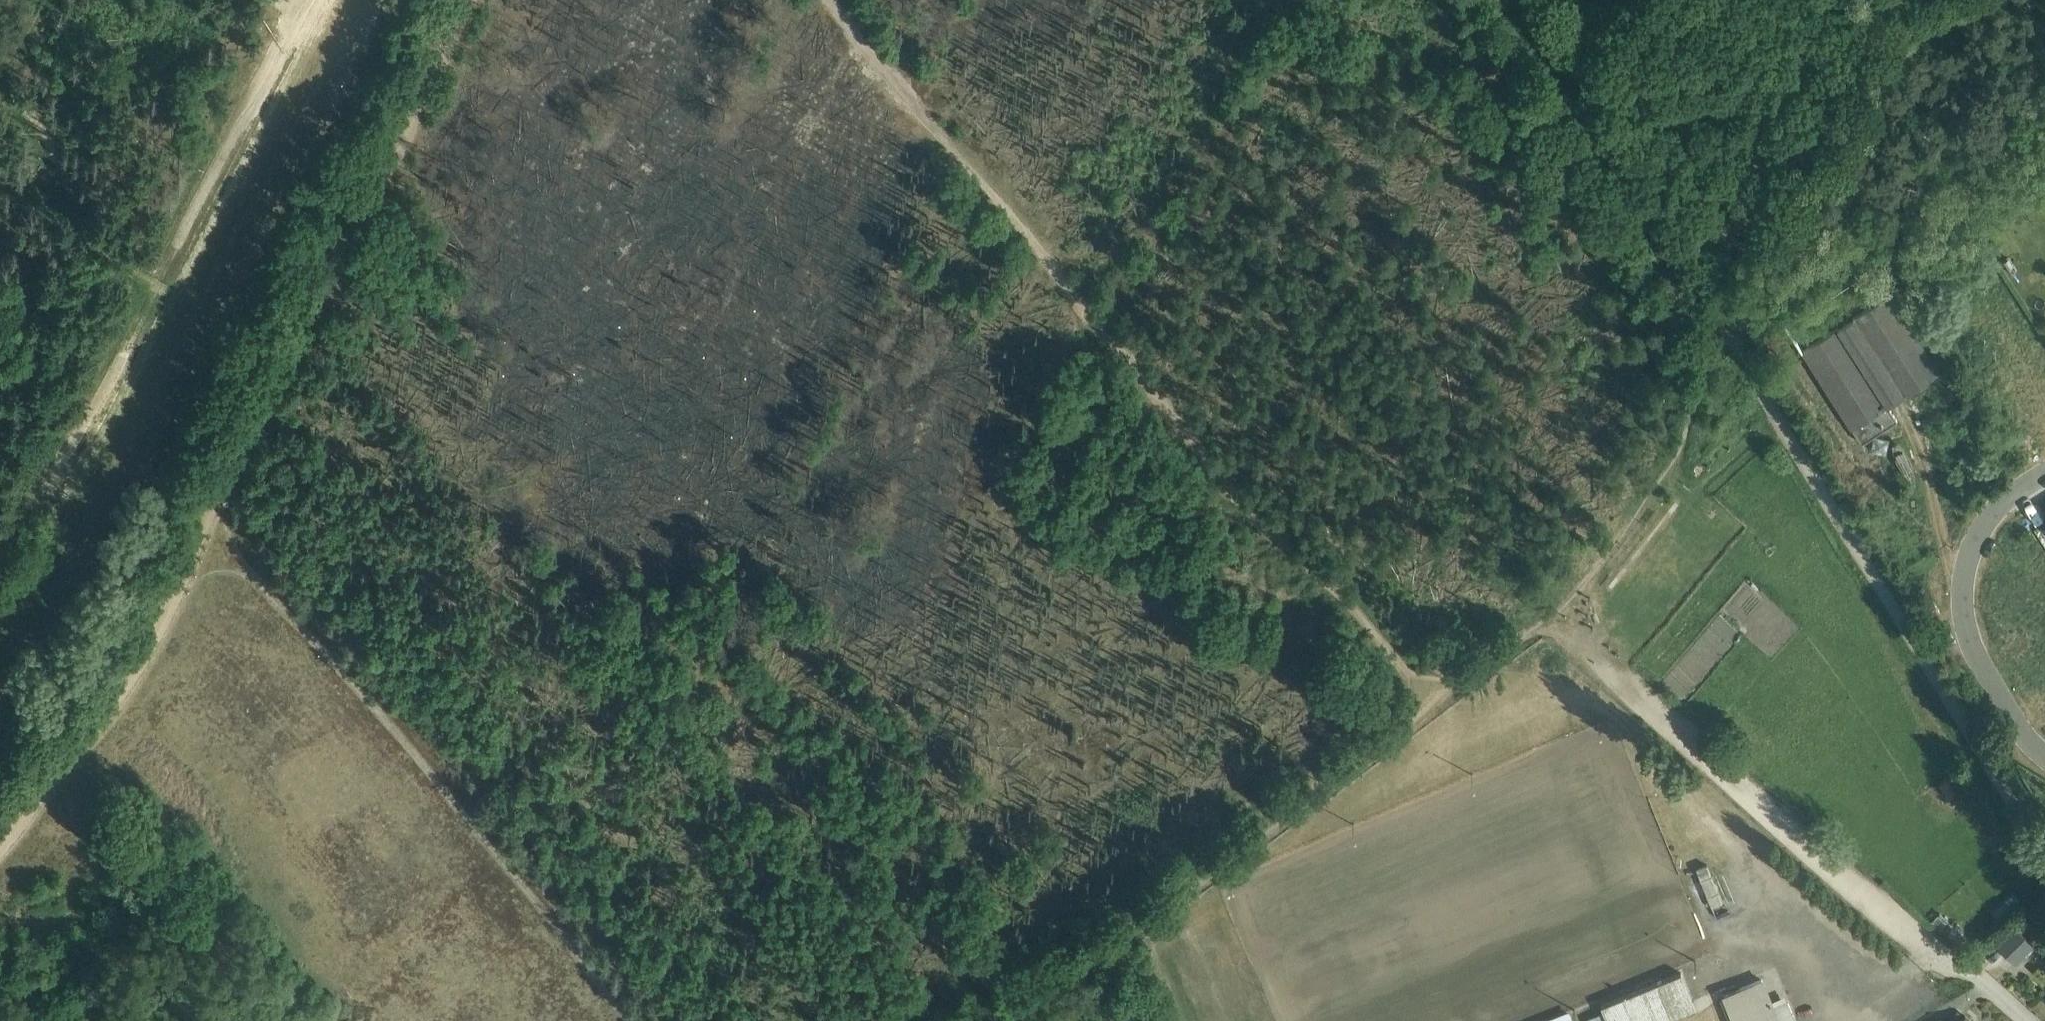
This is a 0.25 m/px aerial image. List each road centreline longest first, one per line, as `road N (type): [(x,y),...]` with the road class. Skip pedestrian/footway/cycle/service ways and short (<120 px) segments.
road 1 (unclassified): [(2044,756),(1986,677),(1960,597),(1987,523),(2044,475)]

